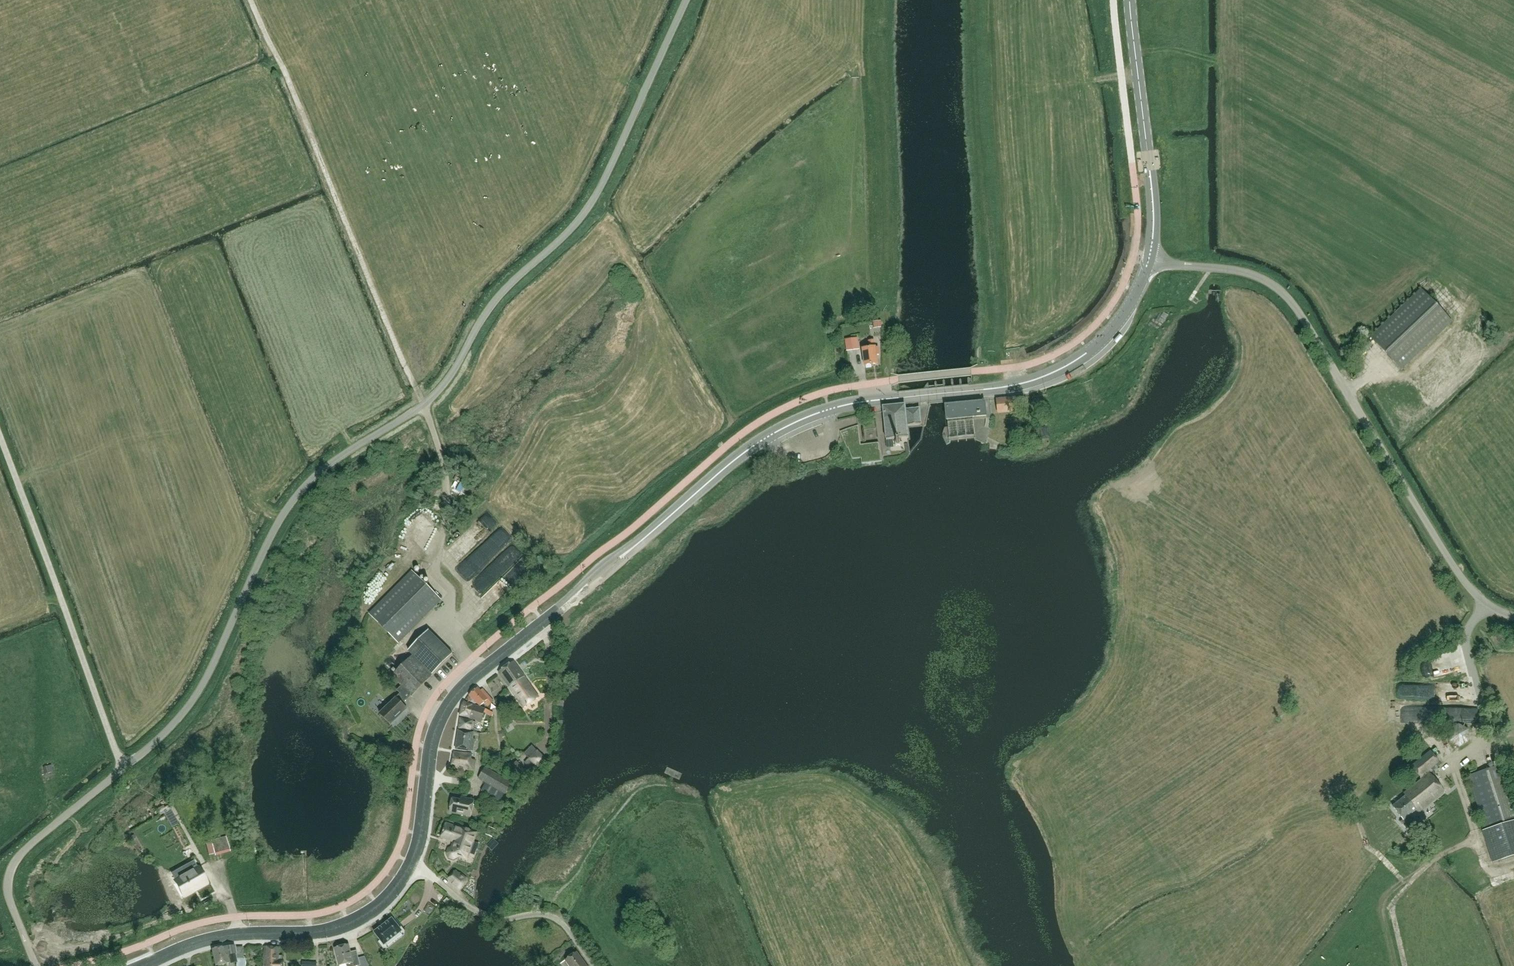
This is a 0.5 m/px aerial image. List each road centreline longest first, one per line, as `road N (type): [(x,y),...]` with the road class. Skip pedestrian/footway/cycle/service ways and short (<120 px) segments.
road 1 (secondary): [(142,965),(206,940),(321,931),(371,912),(413,859),(438,724),(483,669),(762,440),(847,404),(1005,387),(1053,373),(1116,326),(1149,261)]
road 2 (unclassified): [(123,768),(174,724),(204,683),(280,520),(305,486),(432,397),(498,296),(588,209),(686,0)]
road 3 (unclassified): [(1149,261),(1237,270),(1284,294),(1468,588),(1513,615)]
road 4 (unclassified): [(123,768),(0,438)]
road 5 (secondary): [(1149,261),(1153,217),(1130,0)]
road 6 (unclassified): [(36,965),(8,892),(12,865),(123,768)]

